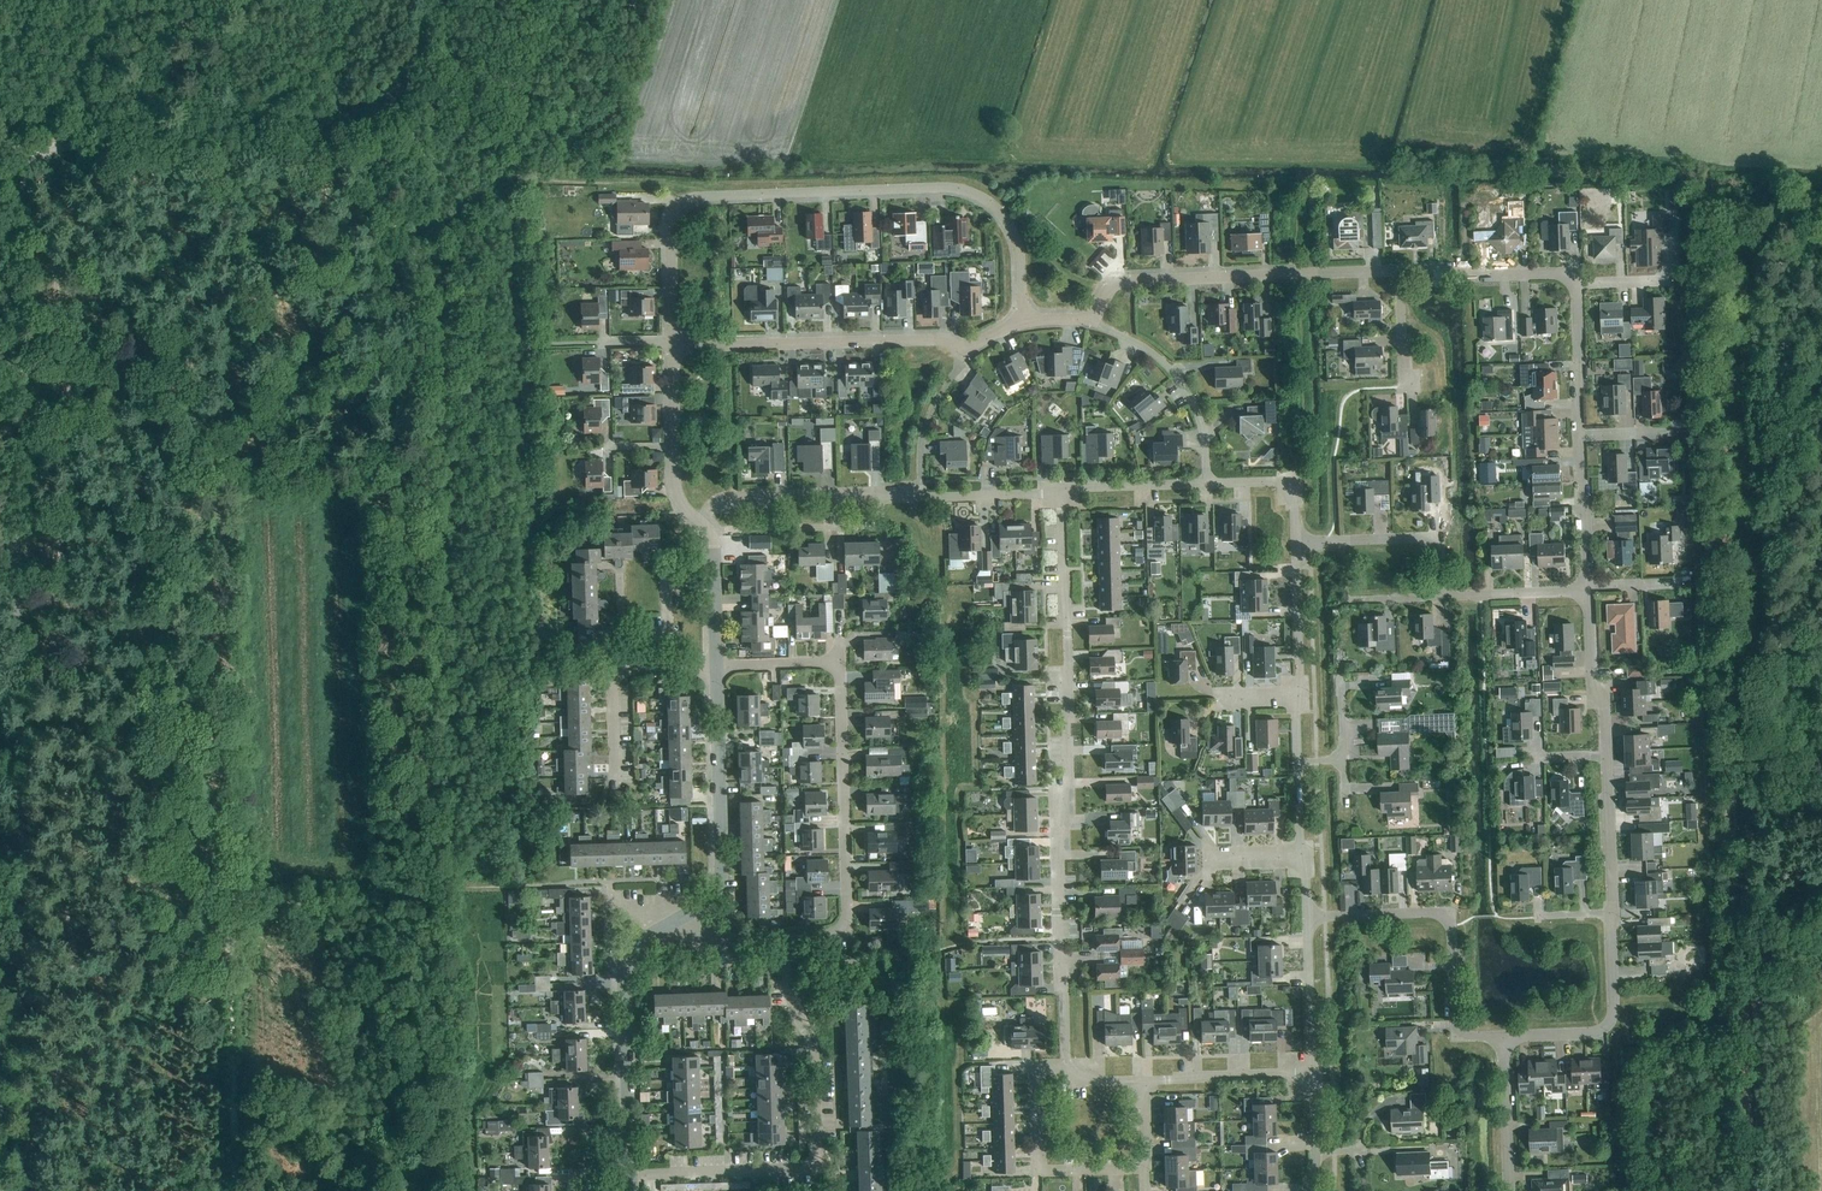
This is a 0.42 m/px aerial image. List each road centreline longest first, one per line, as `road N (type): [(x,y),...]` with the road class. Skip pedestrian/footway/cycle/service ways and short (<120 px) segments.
road 1 (tertiary): [(4,1190),(12,742),(0,558)]
road 2 (residential): [(673,342),(672,216),(698,197),(937,188),(975,194),(1014,236),(1022,323)]
road 3 (residential): [(1066,1068),(1057,861),(1068,777),(1061,491)]
road 4 (tertiary): [(0,238),(21,192),(69,153),(293,124),(386,100),(422,59),(443,0)]
road 5 (residential): [(630,1175),(815,1164),(815,1061),(792,996),(790,937)]
road 6 (residential): [(1399,271),(1122,282),(1088,318)]
road 7 (residential): [(790,937),(835,936),(847,916),(835,667)]
road 8 (residential): [(1503,1036),(1456,1030),(1450,926),(1443,914),(1307,918)]
road 9 (residential): [(673,347),(938,340),(963,353)]
road 10 (unclassified): [(630,1175),(624,969),(636,947),(688,916)]
road 11 (track): [(243,907),(230,982),(238,1190)]
road 12 (unclassified): [(688,916),(712,899),(721,878),(716,667)]
road 13 (residential): [(1144,1167),(1037,1171),(1034,1069),(1066,1068)]
road 14 (unclassified): [(921,498),(738,496),(699,521)]
road 15 (residential): [(1207,485),(1199,422),(1179,381),(1150,352),(1088,318)]
road 16 (residential): [(1503,1036),(1588,1034),(1608,1024),(1611,914)]
road 17 (residential): [(616,782),(616,672),(716,667)]
road 18 (residential): [(1447,594),(1438,549),(1428,539),(1296,544)]
road 19 (residential): [(1575,285),(1557,275),(1399,271)]
road 20 (residential): [(1607,757),(1605,710),(1592,681),(1589,592)]
road 21 (residential): [(1146,1082),(1312,1074)]
road 22 (residential): [(1611,914),(1607,757)]
road 23 (residential): [(1298,701),(1296,544)]
road 24 (residential): [(1312,1074),(1307,918)]
road 25 (residential): [(1509,1190),(1503,1036)]
road 26 (residential): [(1580,437),(1575,285)]
road 27 (residential): [(1589,587),(1580,437)]
road 28 (unclassified): [(716,667),(713,549),(699,521)]
road 29 (unclassified): [(1207,485),(1061,491)]
road 30 (residential): [(1589,592),(1447,594)]
road 31 (unclassified): [(1061,491),(921,498)]
road 32 (track): [(495,132),(538,0)]

